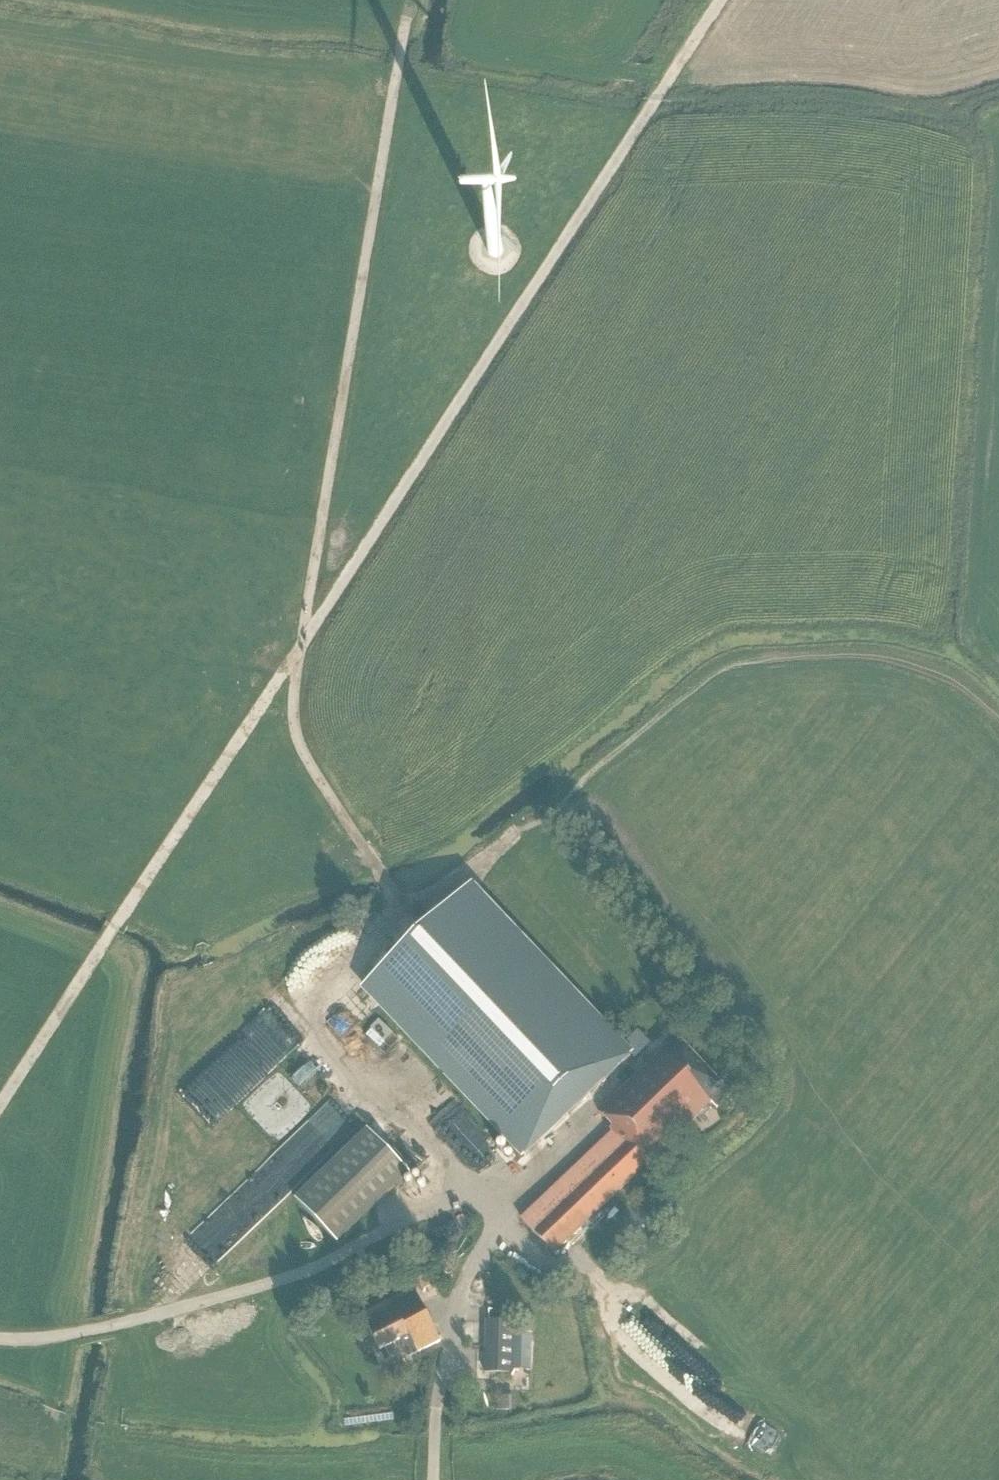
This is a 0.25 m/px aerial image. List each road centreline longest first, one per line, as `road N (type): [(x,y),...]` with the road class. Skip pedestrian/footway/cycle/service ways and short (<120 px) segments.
road 1 (track): [(0,1110),(722,0)]
road 2 (track): [(407,918),(309,766),(295,700),(407,21)]
road 3 (track): [(0,1335),(103,1326),(255,1286),(461,1196),(506,1192)]

